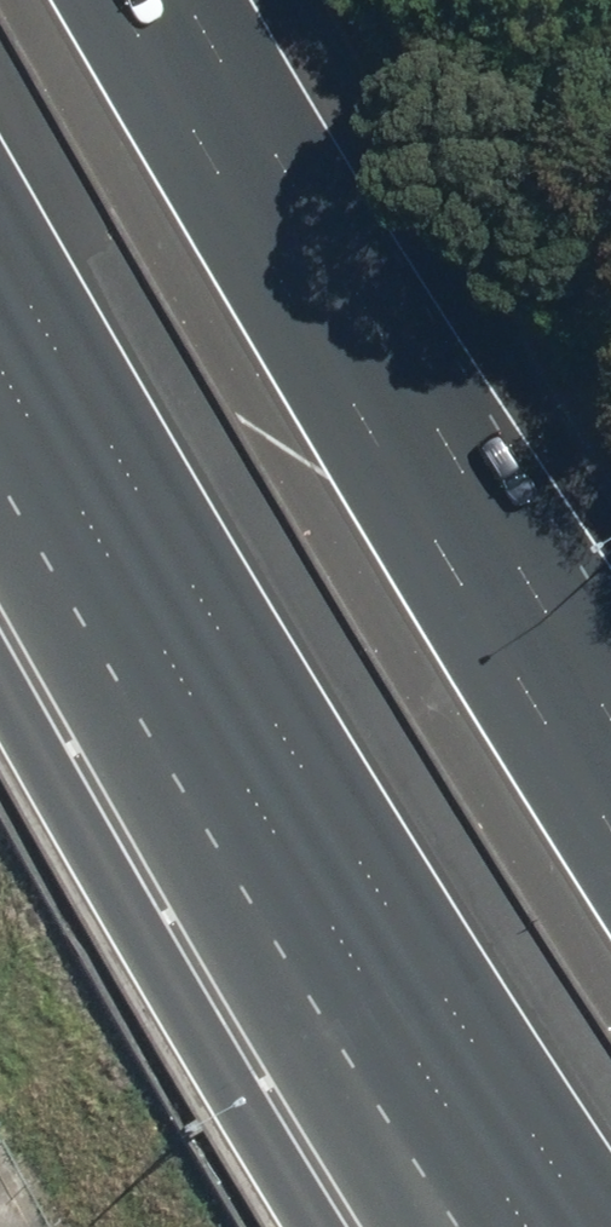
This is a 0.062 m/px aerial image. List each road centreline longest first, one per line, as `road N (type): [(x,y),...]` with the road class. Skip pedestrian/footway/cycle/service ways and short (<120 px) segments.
road 1 (motorway): [(120,0),(398,483),(610,824)]
road 2 (motorway): [(322,805),(0,232)]
road 3 (motorway): [(603,1226),(322,805)]
road 4 (motorway): [(438,1226),(322,805)]

